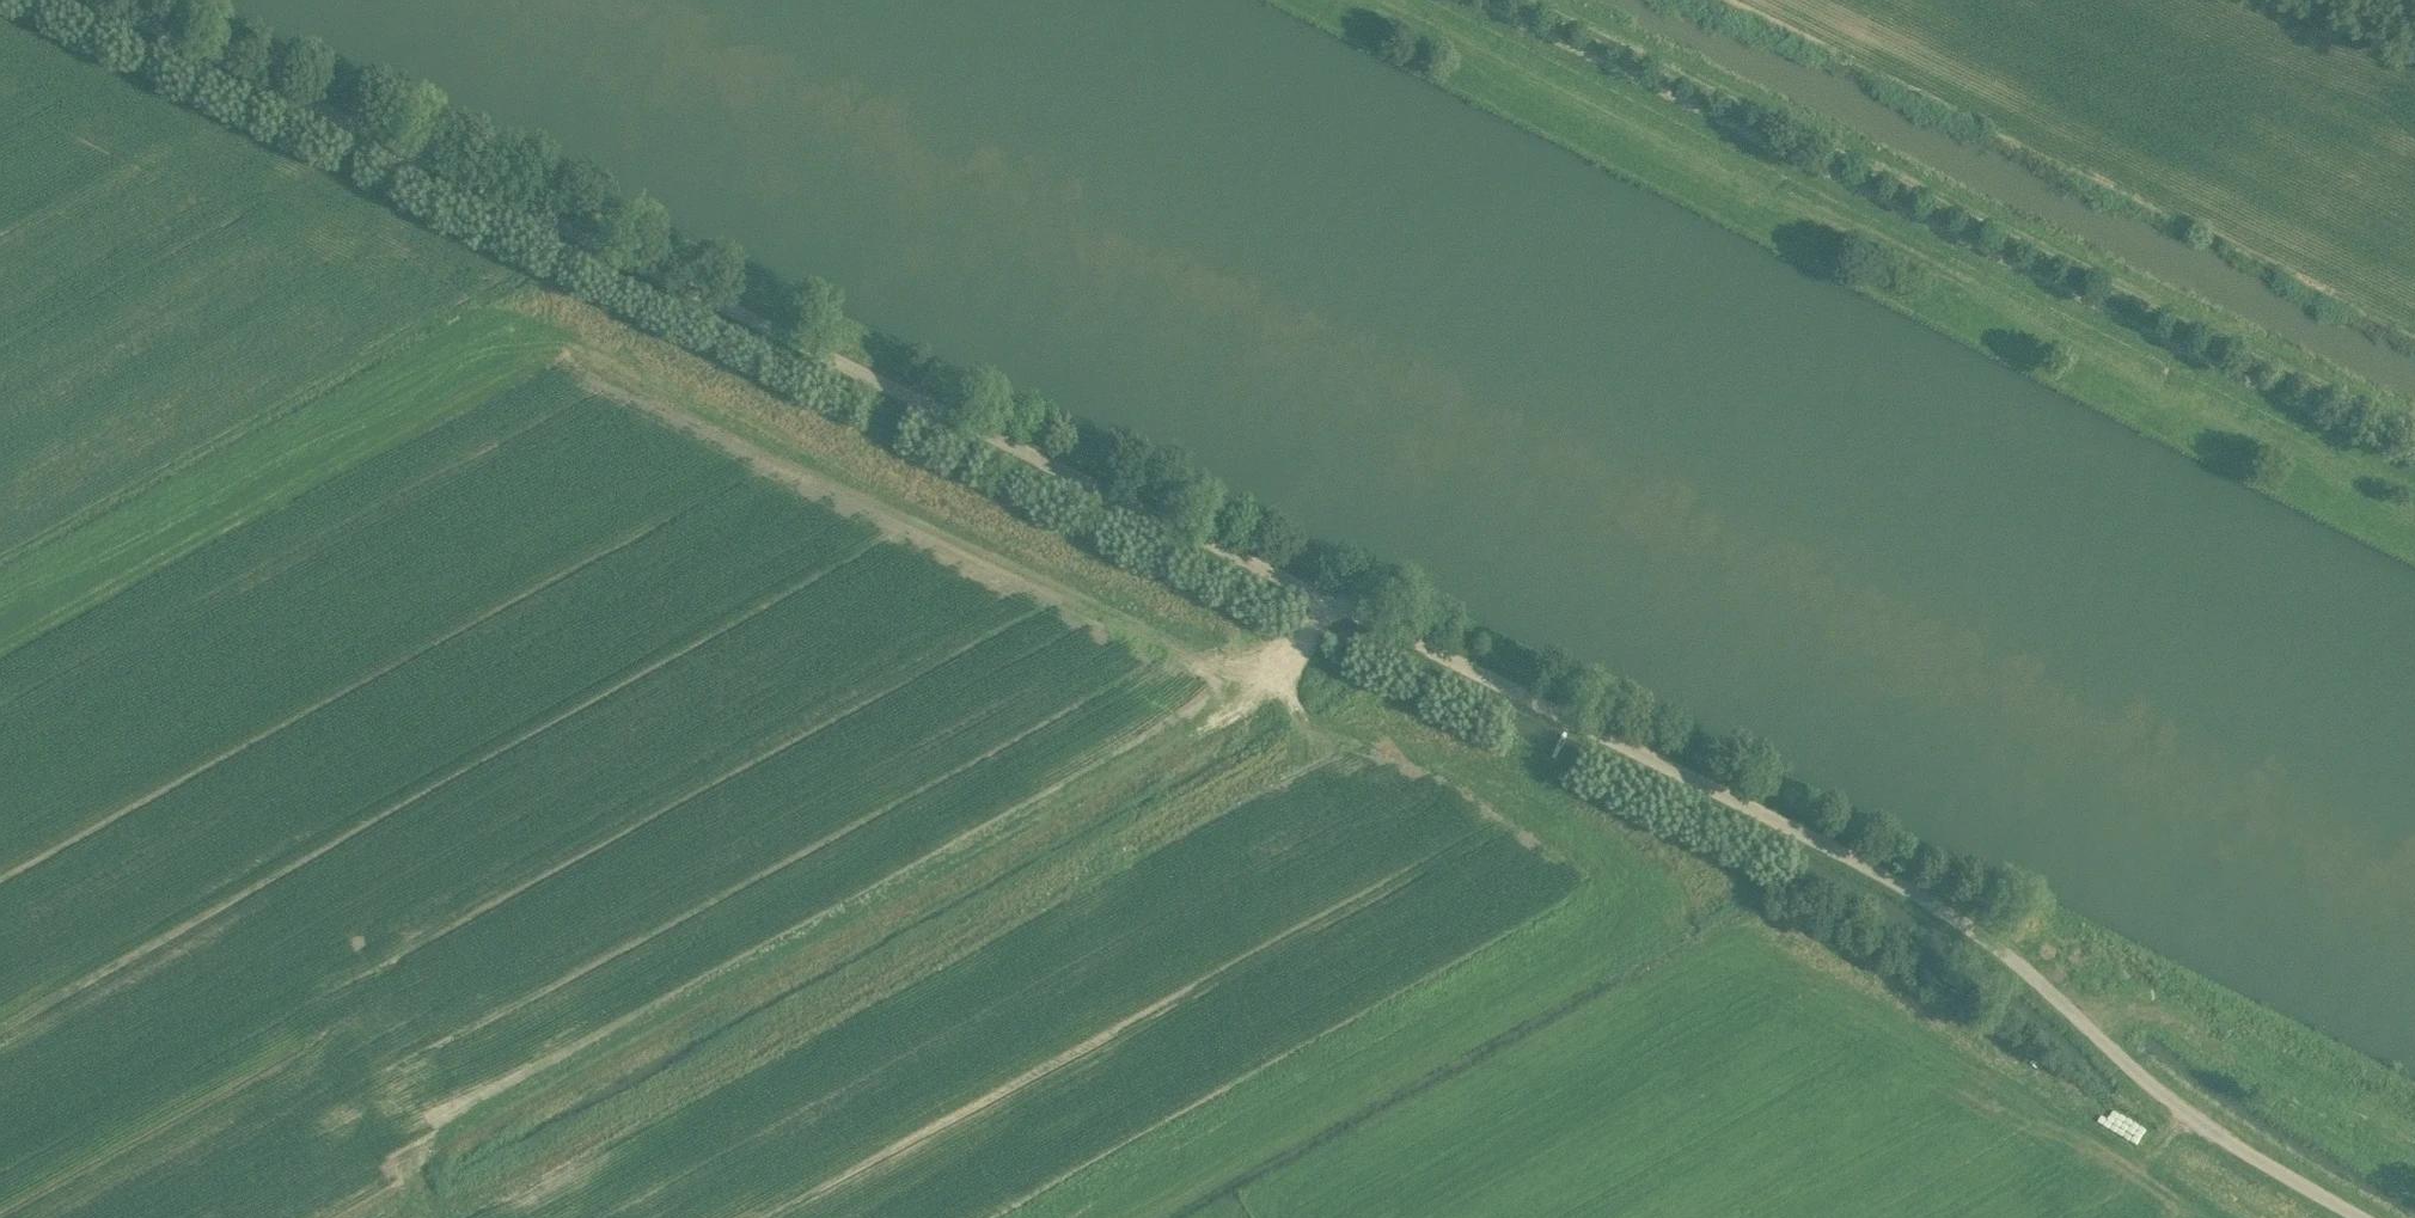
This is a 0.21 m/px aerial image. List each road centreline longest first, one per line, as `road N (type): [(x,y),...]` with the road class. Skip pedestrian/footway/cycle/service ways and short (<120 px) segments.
road 1 (track): [(2359,1217),(2187,1114),(1981,941),(1855,865),(92,0)]
road 2 (track): [(1526,0),(2414,436)]

